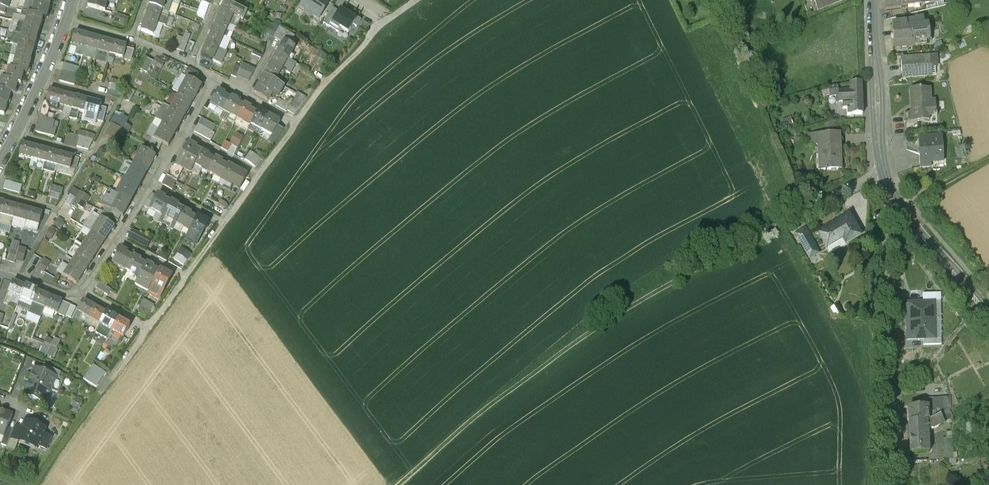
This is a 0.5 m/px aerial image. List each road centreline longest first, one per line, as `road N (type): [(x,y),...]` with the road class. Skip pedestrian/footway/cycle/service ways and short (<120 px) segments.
road 1 (track): [(800,212),(476,411),(396,484)]
road 2 (track): [(147,324),(355,42)]
road 3 (track): [(868,484),(877,255),(887,228)]
road 4 (unclassified): [(896,198),(887,228),(897,450)]
road 5 (secondary): [(896,198),(878,140),(873,0)]
road 6 (track): [(147,324),(31,484)]
road 7 (secondary): [(988,313),(896,198)]

